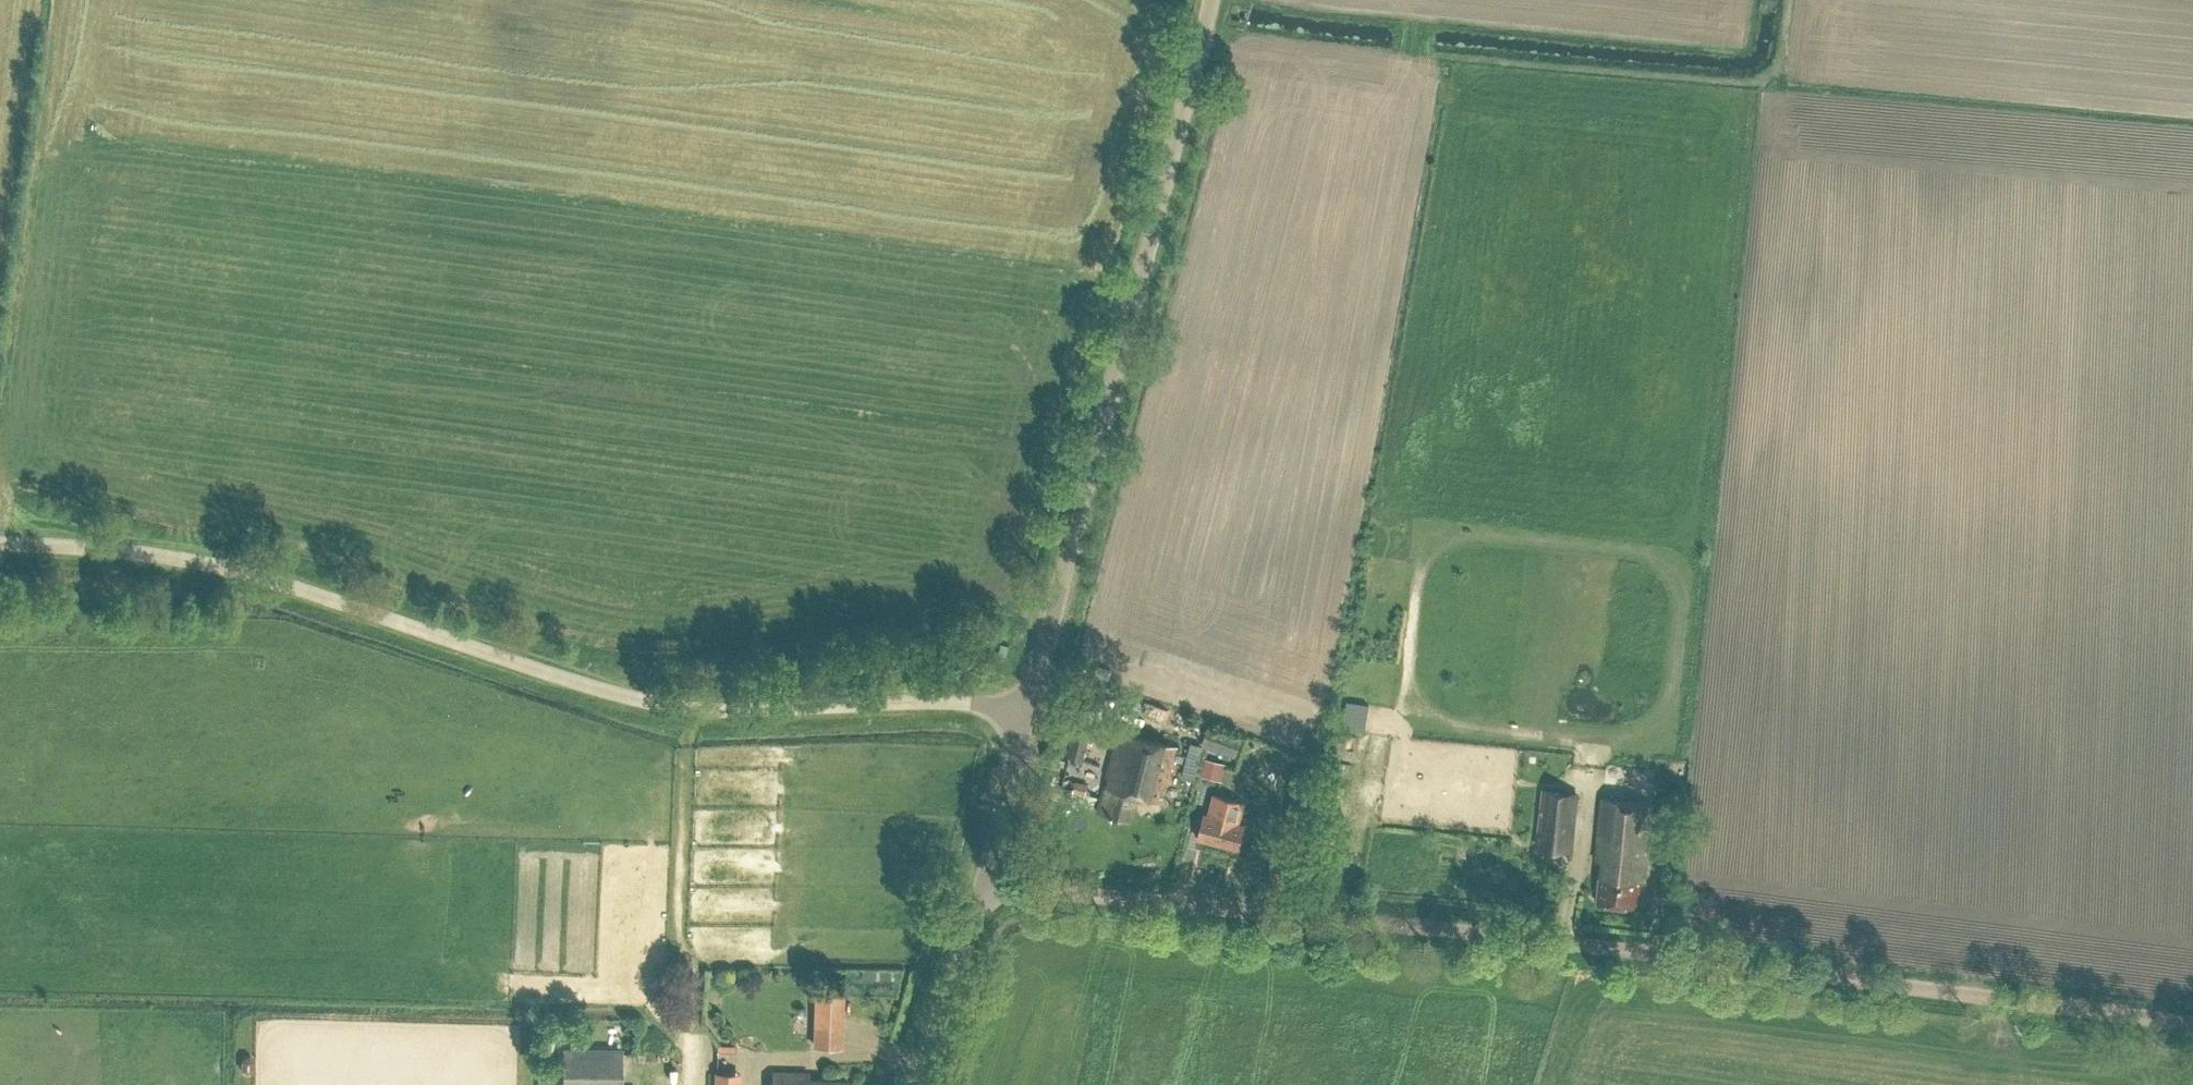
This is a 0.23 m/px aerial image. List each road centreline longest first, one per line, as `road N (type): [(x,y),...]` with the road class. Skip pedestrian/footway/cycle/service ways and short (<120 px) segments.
road 1 (unclassified): [(2192,1022),(1663,952),(983,880)]
road 2 (unclassified): [(1028,707),(950,699),(668,705),(198,559),(0,541)]
road 3 (unclassified): [(1028,707),(1212,0)]
road 4 (unclassified): [(919,1084),(983,880)]
road 5 (unclassified): [(983,880),(1028,707)]

